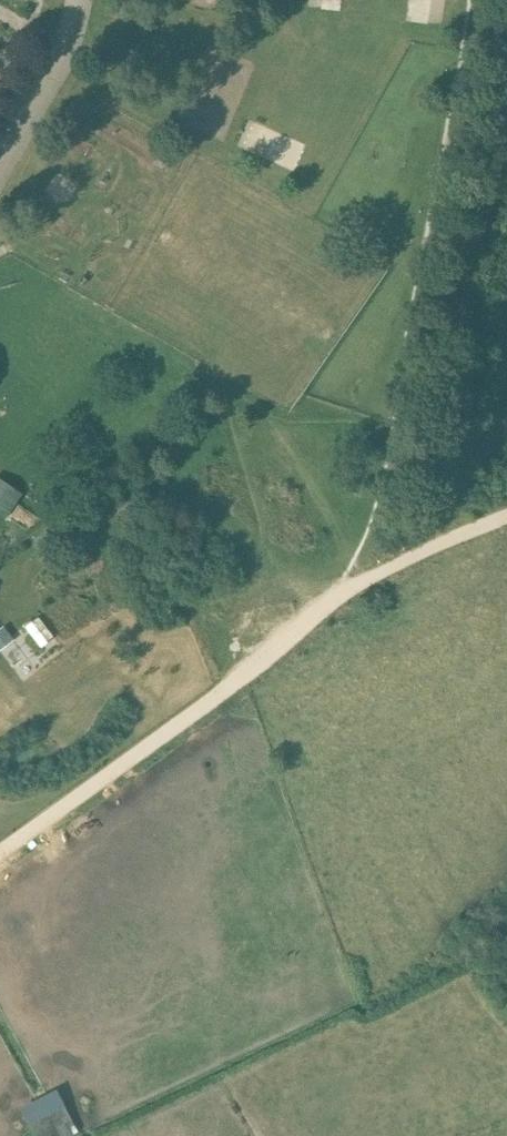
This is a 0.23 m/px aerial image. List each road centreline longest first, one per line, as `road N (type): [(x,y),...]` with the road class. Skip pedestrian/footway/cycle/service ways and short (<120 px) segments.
road 1 (track): [(506,518),(341,593),(295,637),(0,853)]
road 2 (residential): [(0,168),(61,61),(78,0)]

